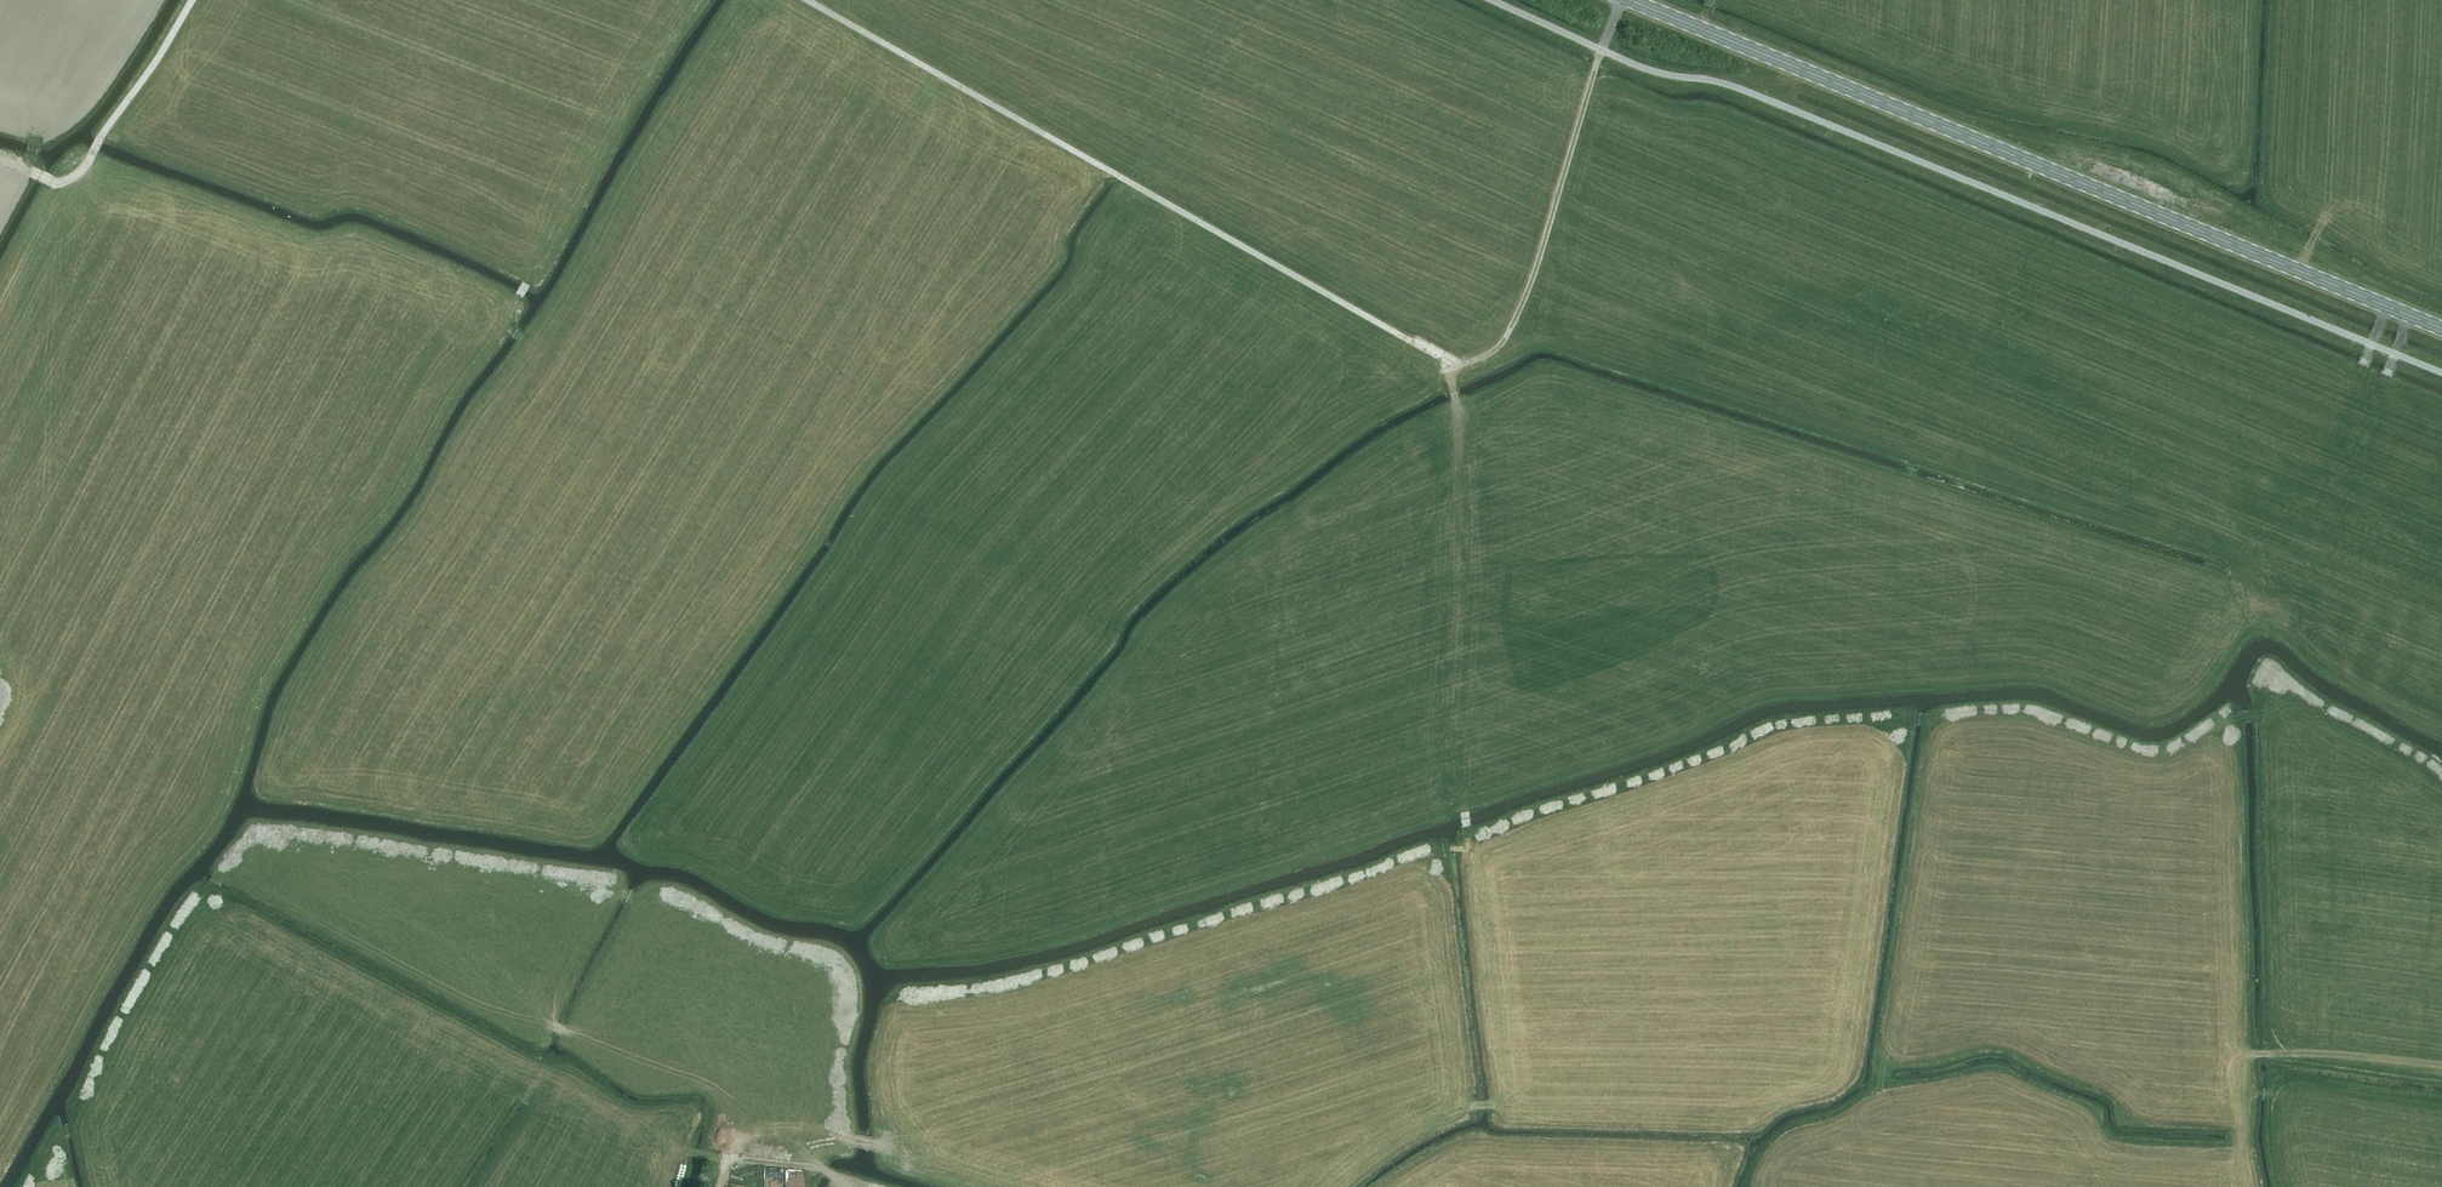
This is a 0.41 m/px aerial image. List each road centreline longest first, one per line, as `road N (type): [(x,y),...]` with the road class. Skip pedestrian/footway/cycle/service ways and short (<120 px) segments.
road 1 (track): [(1622,0),(1518,311),(1491,353),(1455,366),(808,0)]
road 2 (primary): [(2441,328),(1630,0)]
road 3 (track): [(31,171),(61,182),(85,167),(192,0)]

